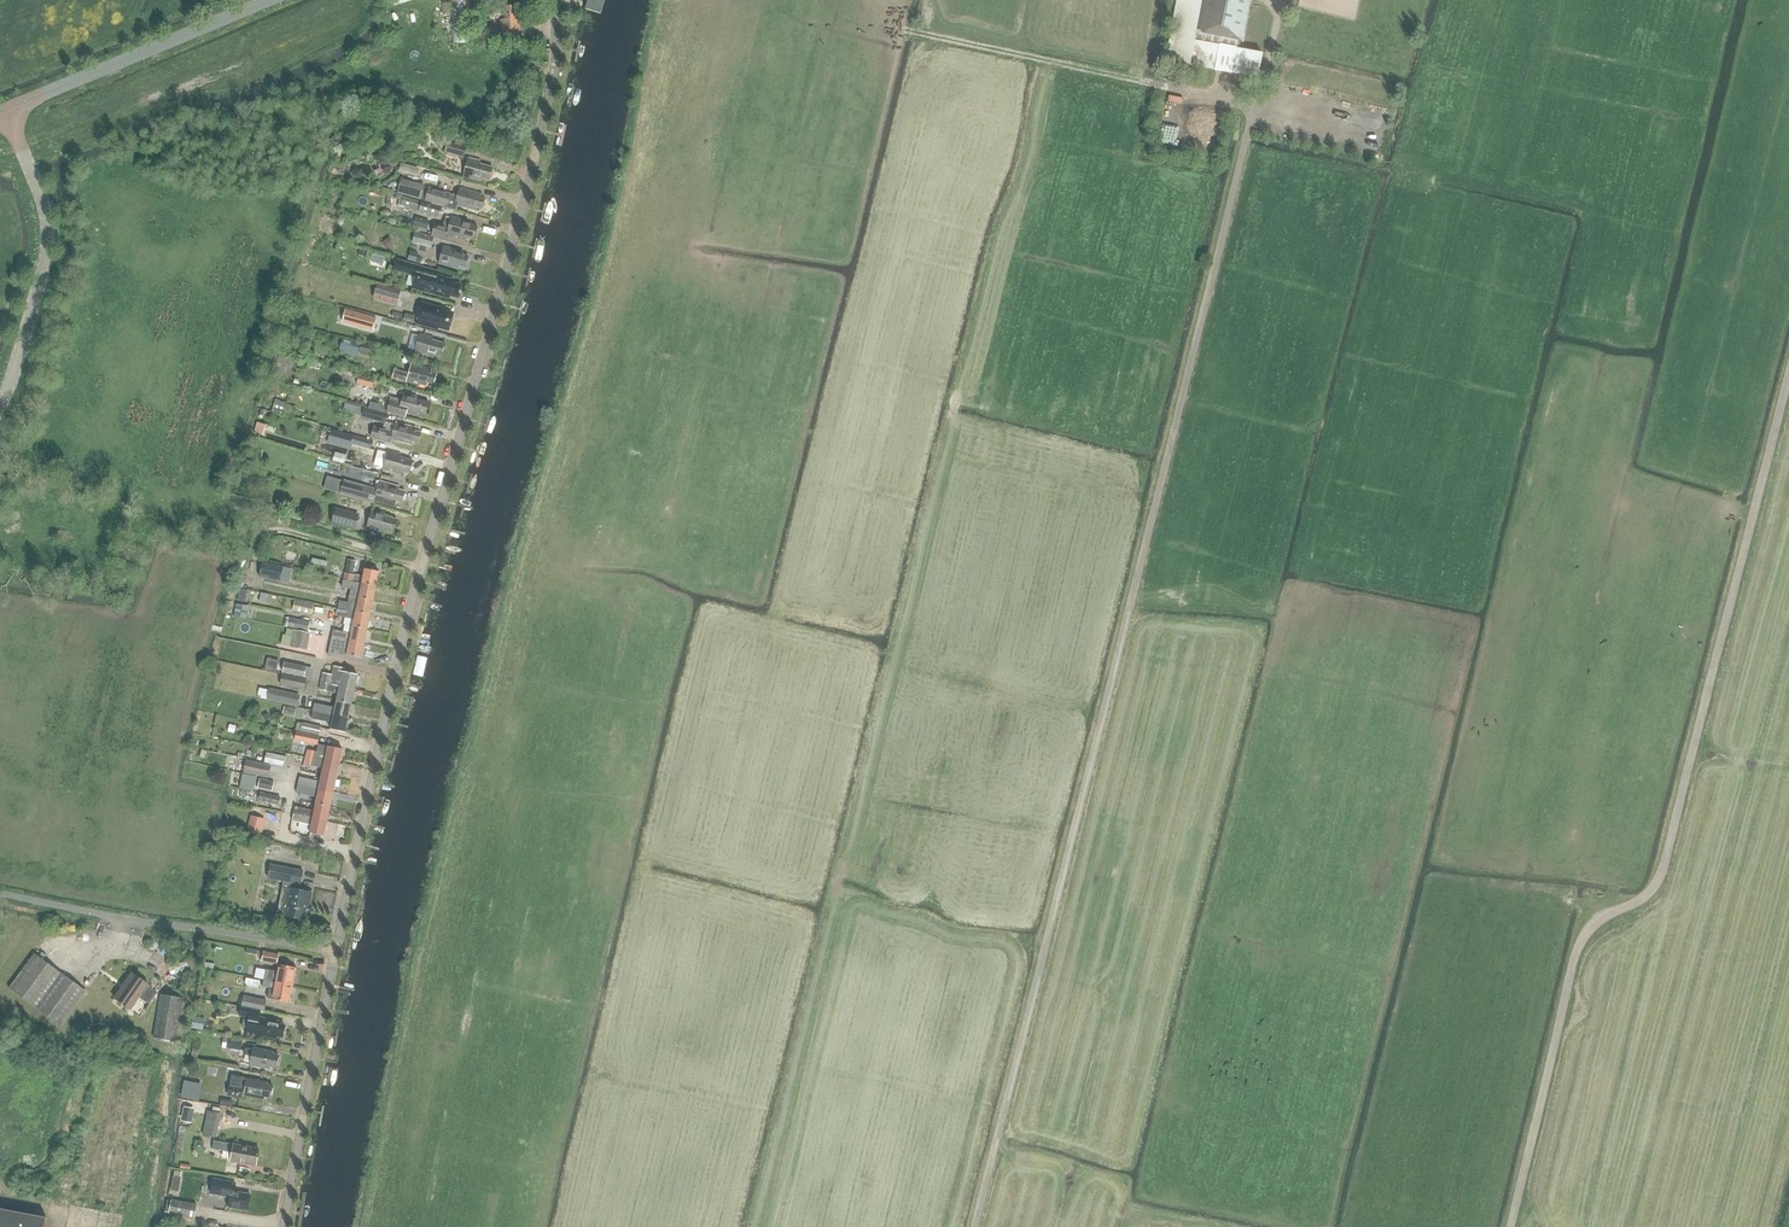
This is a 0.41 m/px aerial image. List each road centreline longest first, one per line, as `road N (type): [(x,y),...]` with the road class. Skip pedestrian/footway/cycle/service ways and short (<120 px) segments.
road 1 (unclassified): [(335,951),(411,609),(532,168),(555,59),(554,0)]
road 2 (unclassified): [(0,893),(335,951)]
road 3 (unclassified): [(7,109),(41,198),(47,252),(0,405)]
road 4 (tertiary): [(7,109),(269,0)]
road 5 (residential): [(283,1226),(335,951)]

